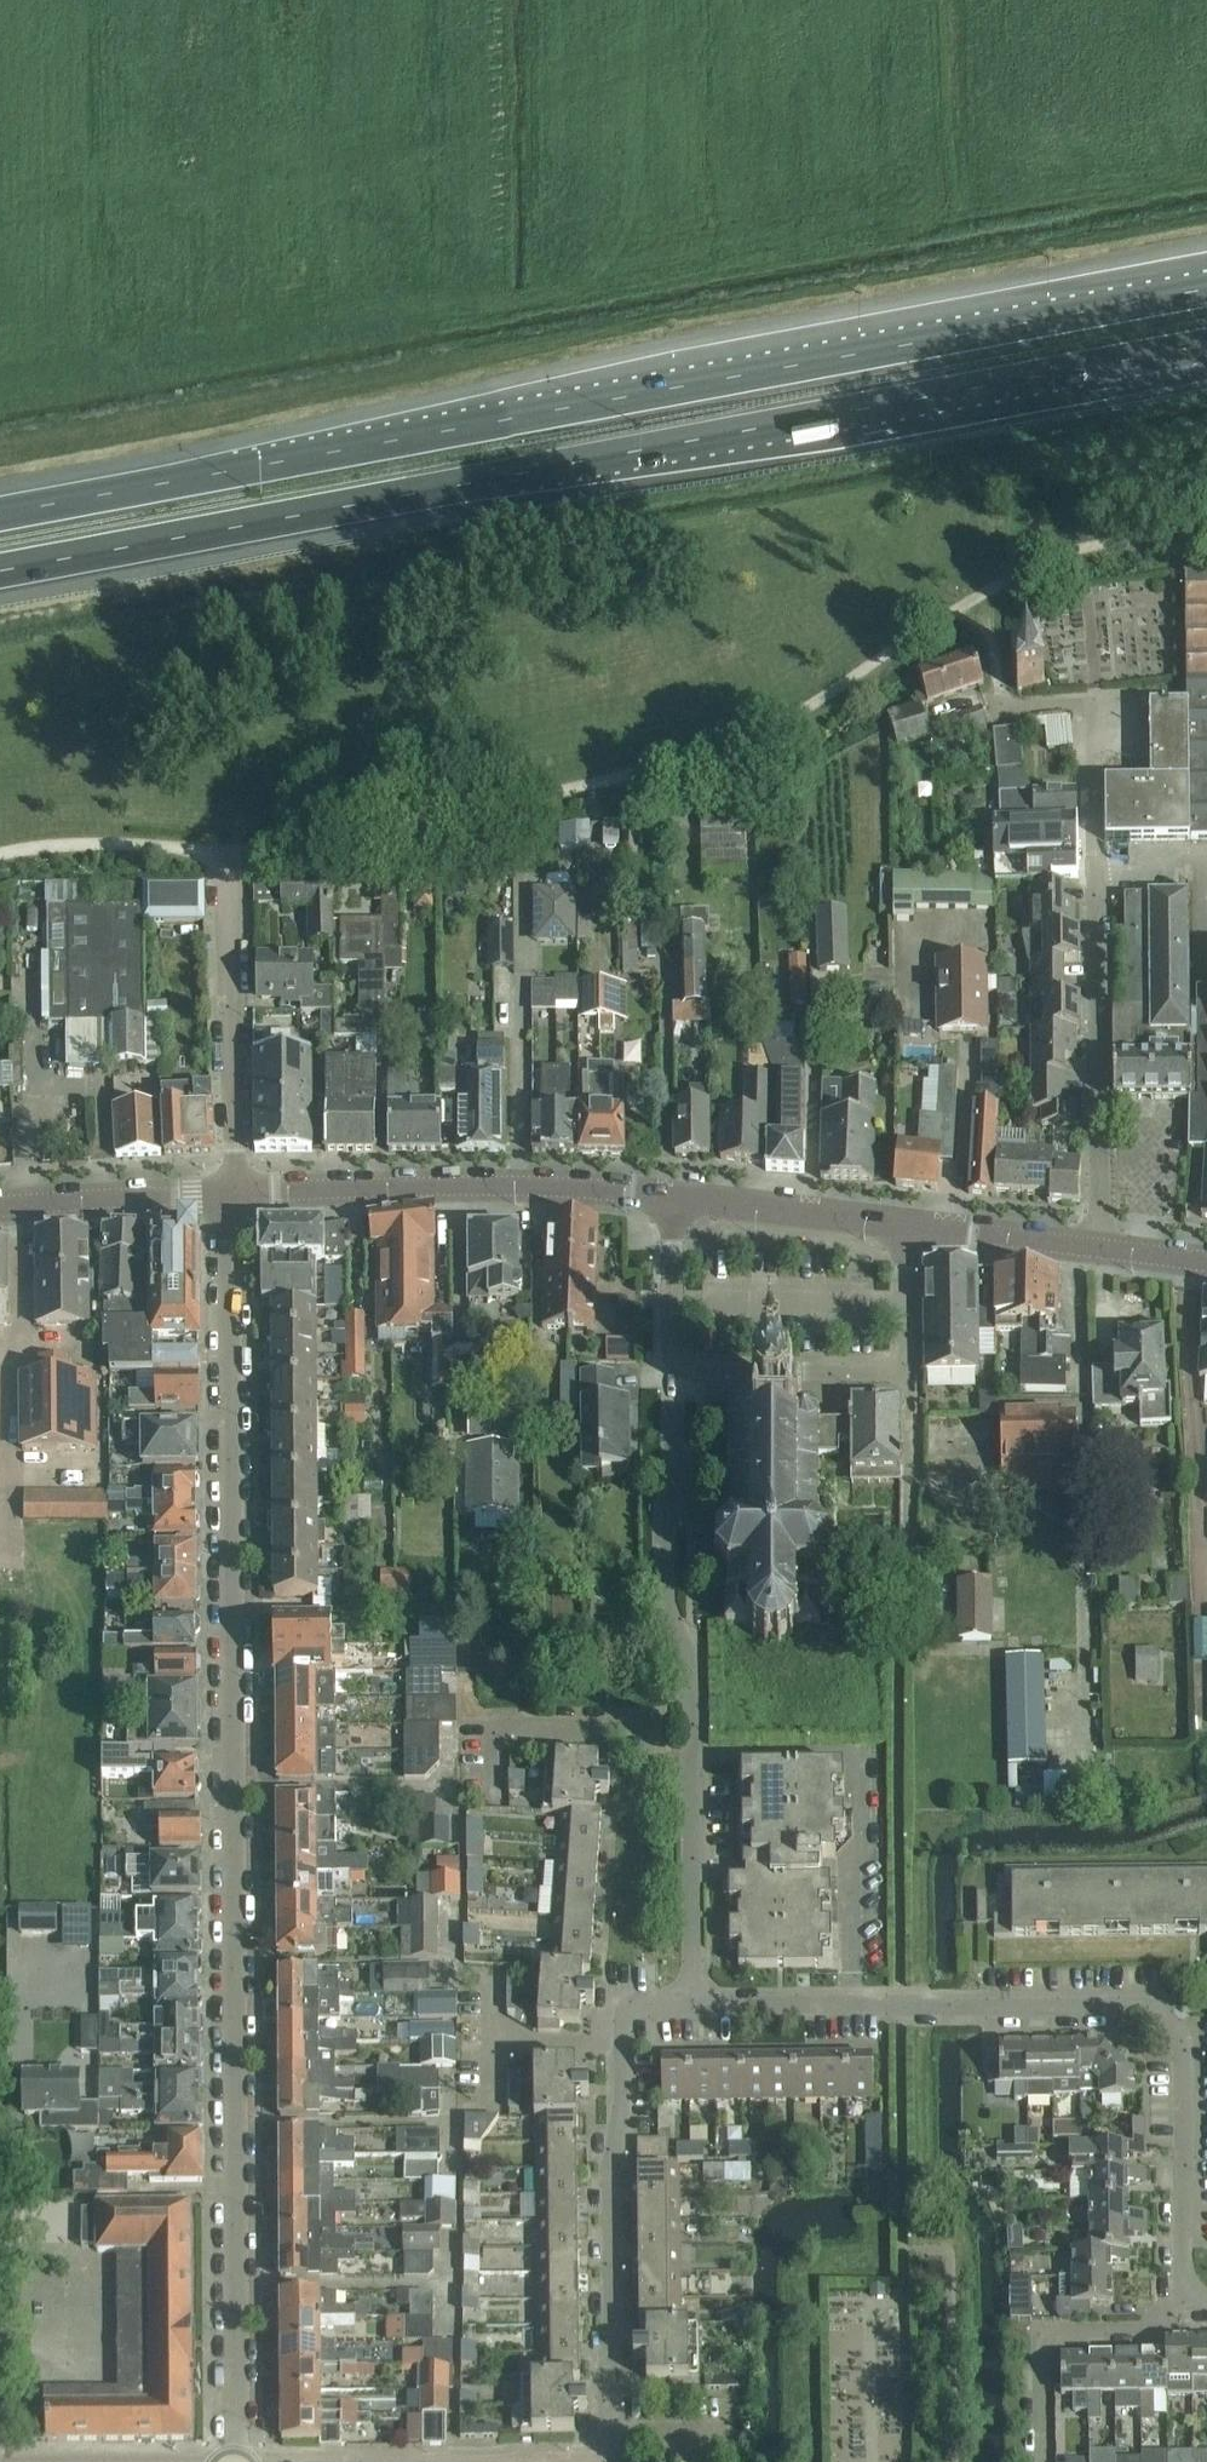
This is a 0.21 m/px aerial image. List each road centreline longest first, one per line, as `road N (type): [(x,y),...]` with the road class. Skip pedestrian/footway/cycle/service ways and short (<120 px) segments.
road 1 (tertiary): [(234,2461),(230,1193)]
road 2 (motorway): [(1206,288),(0,514)]
road 3 (motorway): [(0,570),(1206,345)]
road 4 (secondary): [(0,267),(388,191),(585,140),(896,0)]
road 5 (secondary): [(813,0),(577,103),(390,159),(0,233)]
road 6 (residential): [(1191,2296),(1184,2278),(1181,2040),(1151,2010),(909,2008)]
road 7 (residential): [(1100,1250),(1094,712)]
road 8 (residential): [(609,2461),(608,2167),(624,2101),(623,2028),(631,2010),(693,2006)]
road 9 (secondary): [(230,1193),(531,1185),(672,1198)]
road 10 (residential): [(903,1226),(900,1367),(696,1371),(680,1364)]
road 11 (residential): [(690,1716),(687,1653),(664,1598),(680,1364)]
road 12 (residential): [(230,1193),(226,850)]
road 13 (residential): [(467,1794),(470,1717),(690,1716)]
road 14 (residential): [(693,2006),(690,1716)]
road 15 (residential): [(1191,2296),(1144,2332),(1045,2333),(1046,2461)]
road 16 (secondary): [(672,1198),(903,1226)]
road 17 (secondary): [(0,1207),(230,1193)]
road 18 (residential): [(693,2006),(909,2008)]
road 19 (secondary): [(903,1226),(1100,1250)]
road 20 (residential): [(680,1364),(672,1198)]

